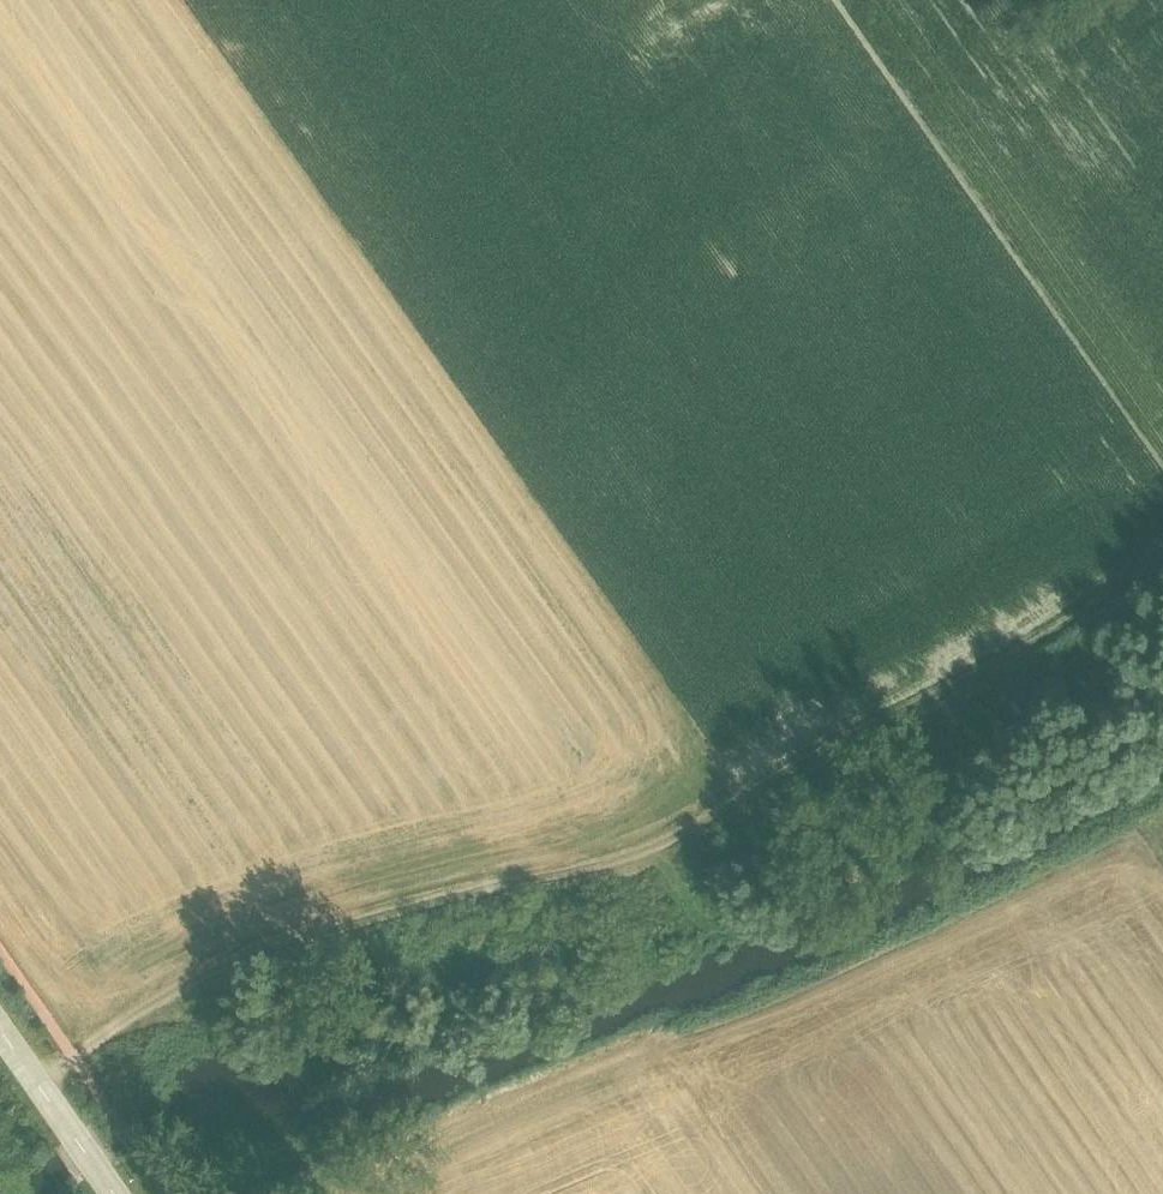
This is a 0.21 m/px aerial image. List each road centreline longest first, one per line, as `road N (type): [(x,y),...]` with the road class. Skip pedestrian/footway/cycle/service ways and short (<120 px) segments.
road 1 (residential): [(0,1040),(108,1193)]

